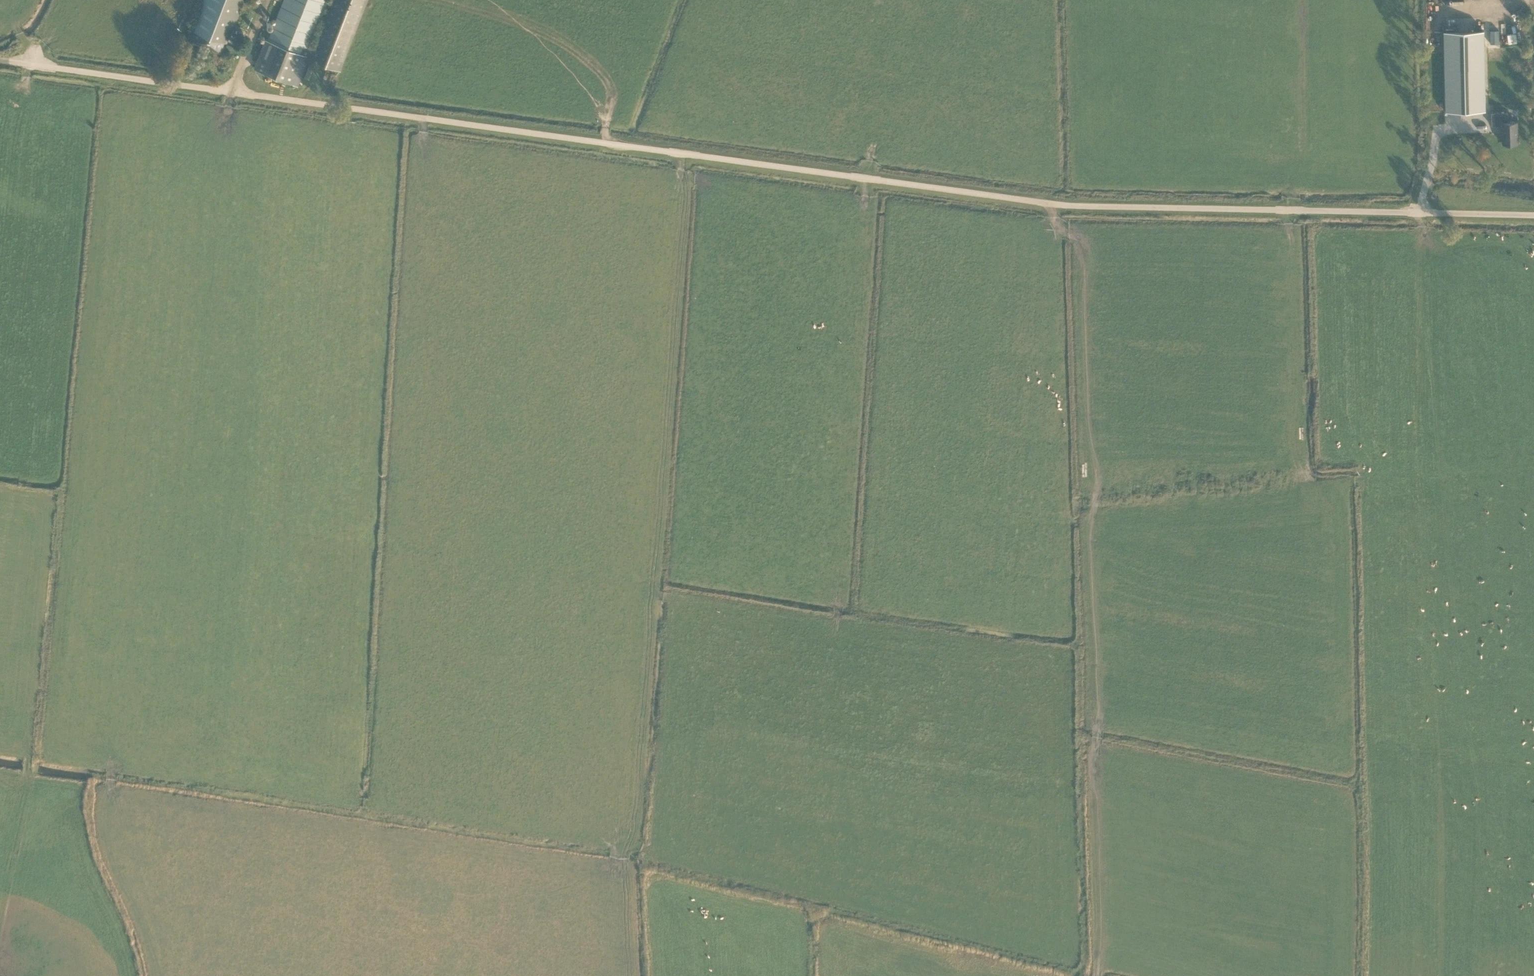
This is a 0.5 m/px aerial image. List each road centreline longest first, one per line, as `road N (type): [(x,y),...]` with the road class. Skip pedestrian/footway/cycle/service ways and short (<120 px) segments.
road 1 (unclassified): [(1533,214),(1068,205),(0,61)]

